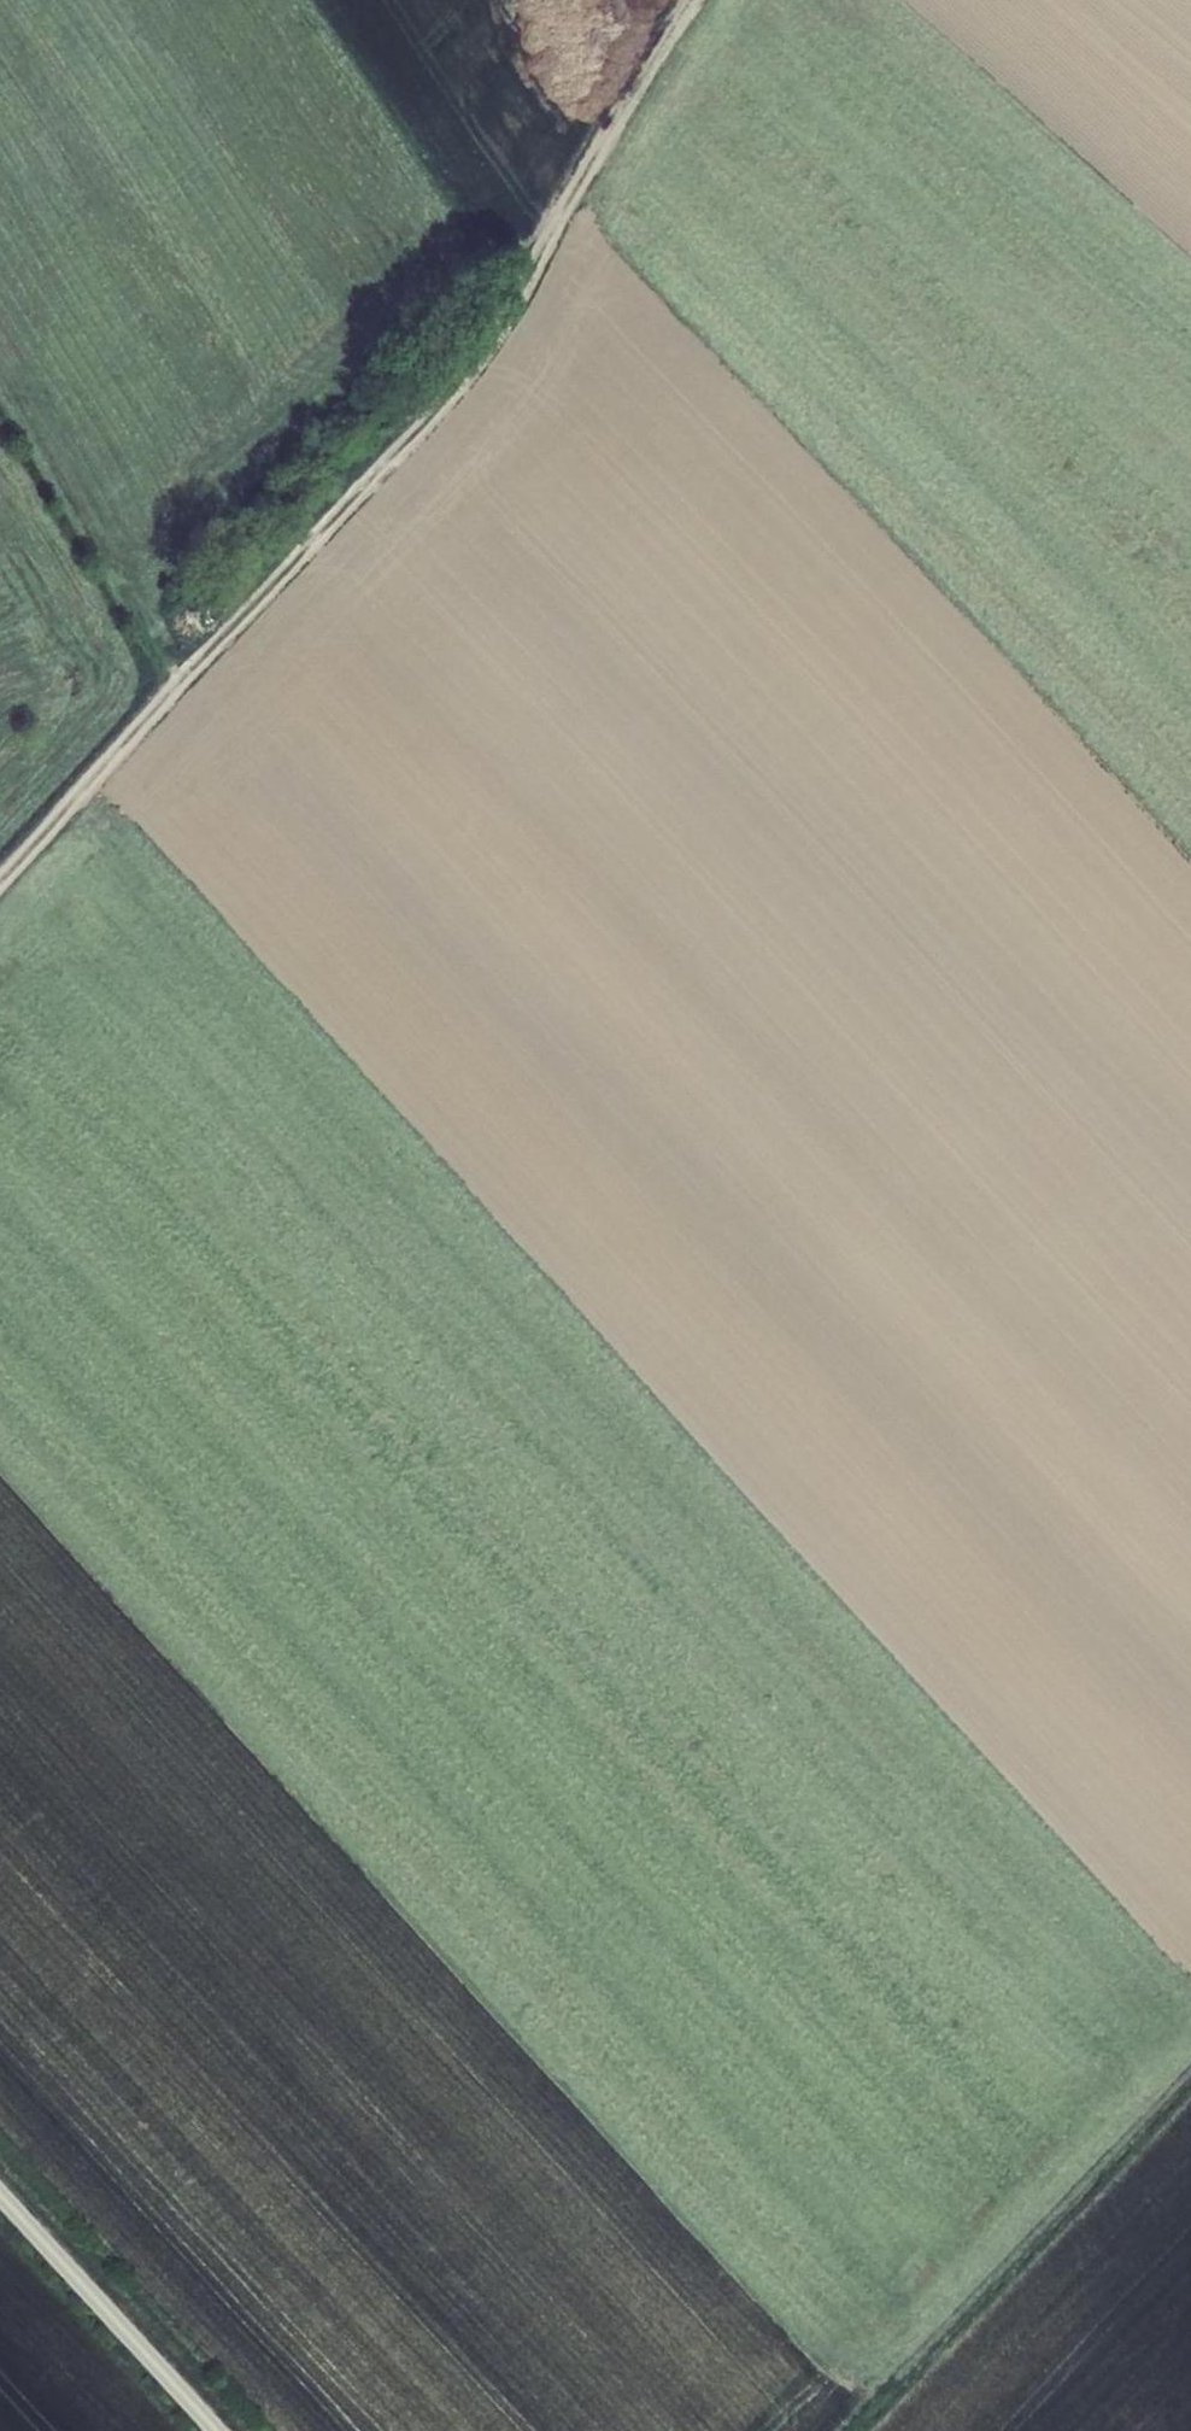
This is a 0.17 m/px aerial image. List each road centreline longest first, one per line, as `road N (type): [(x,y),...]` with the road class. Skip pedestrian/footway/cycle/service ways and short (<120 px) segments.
road 1 (track): [(0,882),(503,321),(690,0)]
road 2 (unclassified): [(217,2430),(0,2195)]

